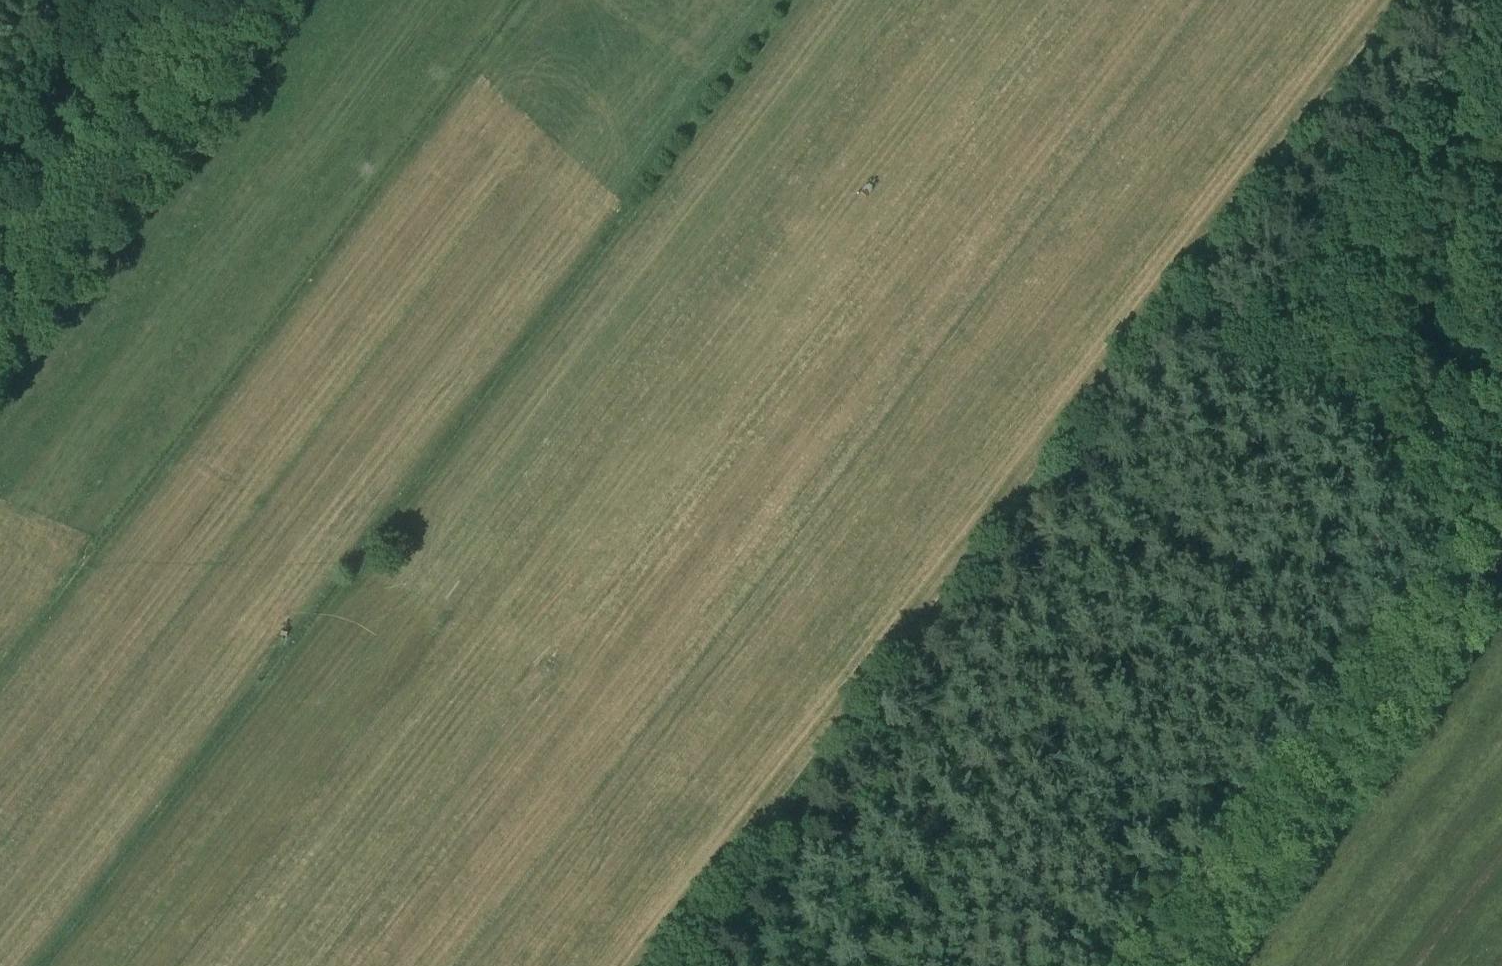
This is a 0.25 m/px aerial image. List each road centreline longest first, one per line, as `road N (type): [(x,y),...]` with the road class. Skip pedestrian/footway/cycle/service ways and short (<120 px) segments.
road 1 (track): [(1174,965),(1501,545)]
road 2 (track): [(1396,0),(1158,308),(1179,319)]
road 3 (track): [(166,0),(0,224)]

